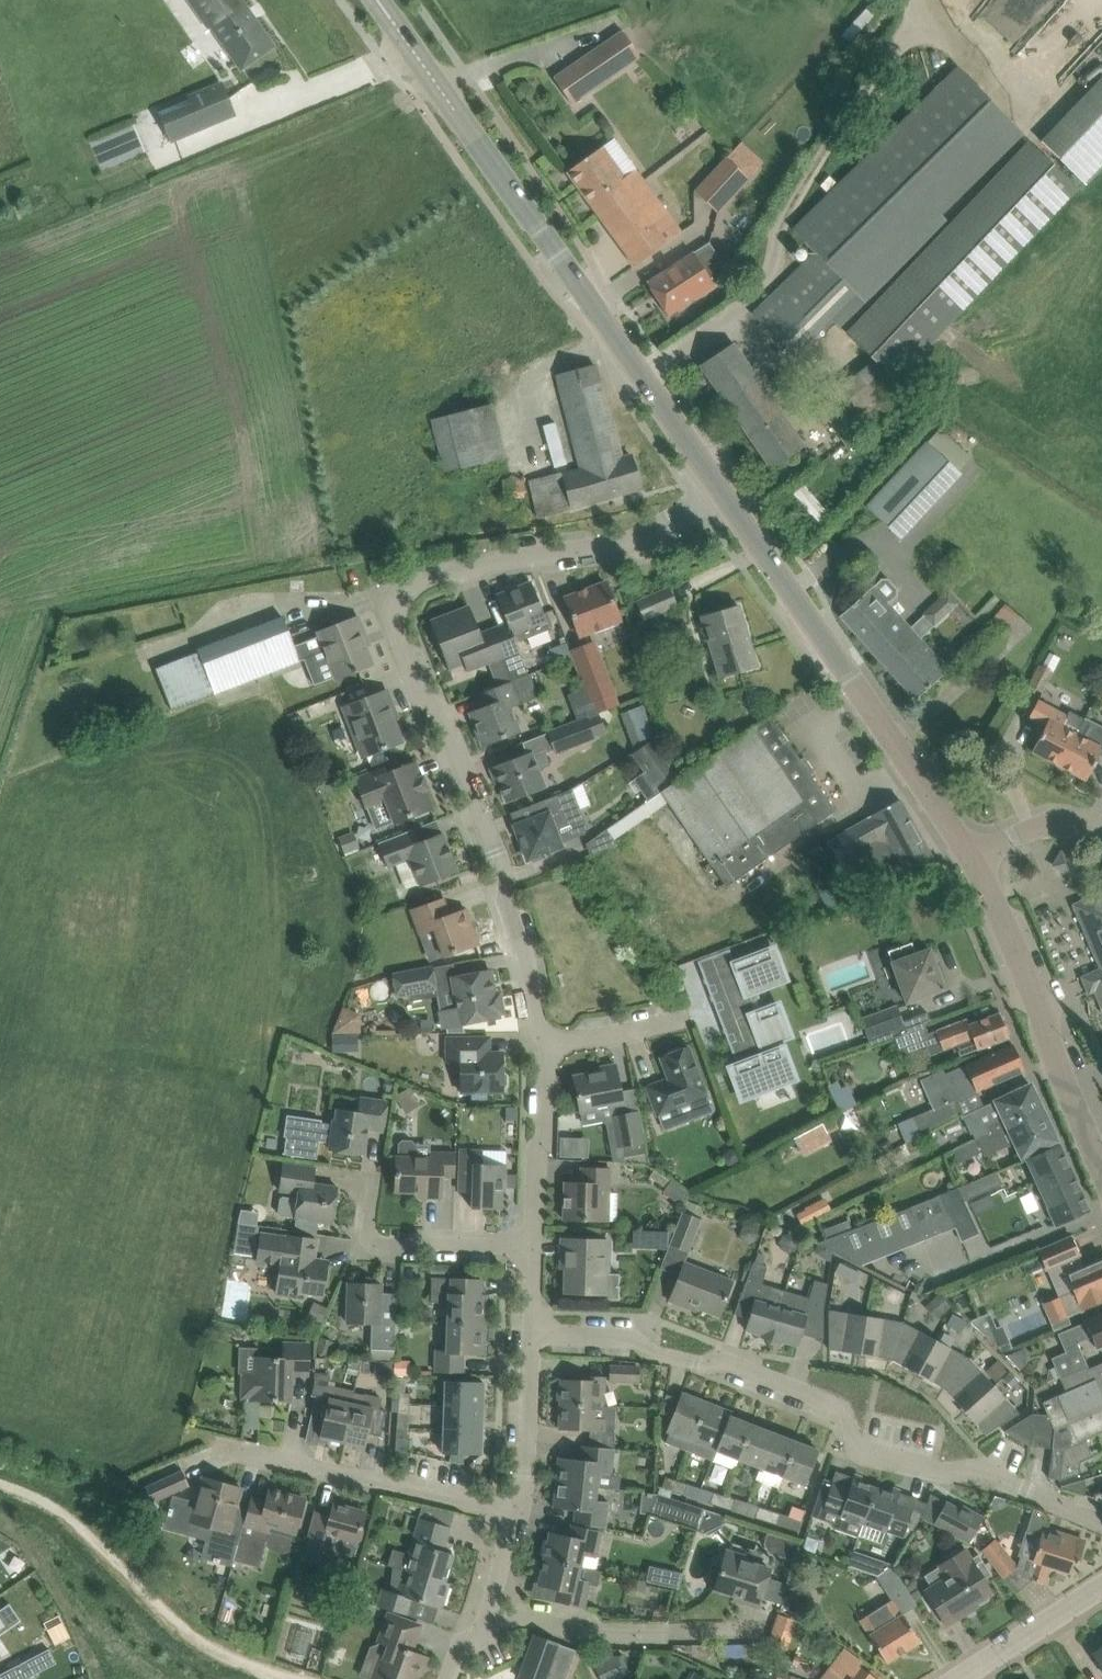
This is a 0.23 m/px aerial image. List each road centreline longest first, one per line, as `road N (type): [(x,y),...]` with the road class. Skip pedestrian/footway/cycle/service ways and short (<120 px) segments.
road 1 (residential): [(548,1046),(534,1019),(505,896),(508,869),(440,705),(414,690),(402,616),(417,583),(495,560),(625,538),(721,487)]
road 2 (residential): [(1101,1517),(994,1469),(947,1472),(862,1448),(847,1411),(721,1364),(699,1366),(634,1341),(537,1334)]
road 3 (secondary): [(721,487),(382,0)]
road 4 (track): [(916,0),(918,8),(794,204),(775,264),(752,294),(647,379)]
road 5 (secondary): [(975,856),(721,487)]
road 6 (unclassified): [(283,1678),(209,1646),(72,1521),(0,1480)]
road 7 (secondary): [(1101,1155),(975,856)]
road 8 (residential): [(223,1445),(520,1512)]
road 9 (residential): [(479,1634),(525,1613),(607,1630),(762,1629)]
road 10 (residential): [(370,1173),(365,1240),(536,1244)]
road 11 (residential): [(536,1244),(548,1046)]
road 12 (residential): [(520,1512),(537,1334)]
road 13 (residential): [(960,1678),(1101,1594)]
road 14 (residential): [(687,1016),(548,1046)]
road 15 (residential): [(1101,836),(1081,825),(1040,828),(975,856)]
road 16 (residential): [(479,1634),(520,1512)]

